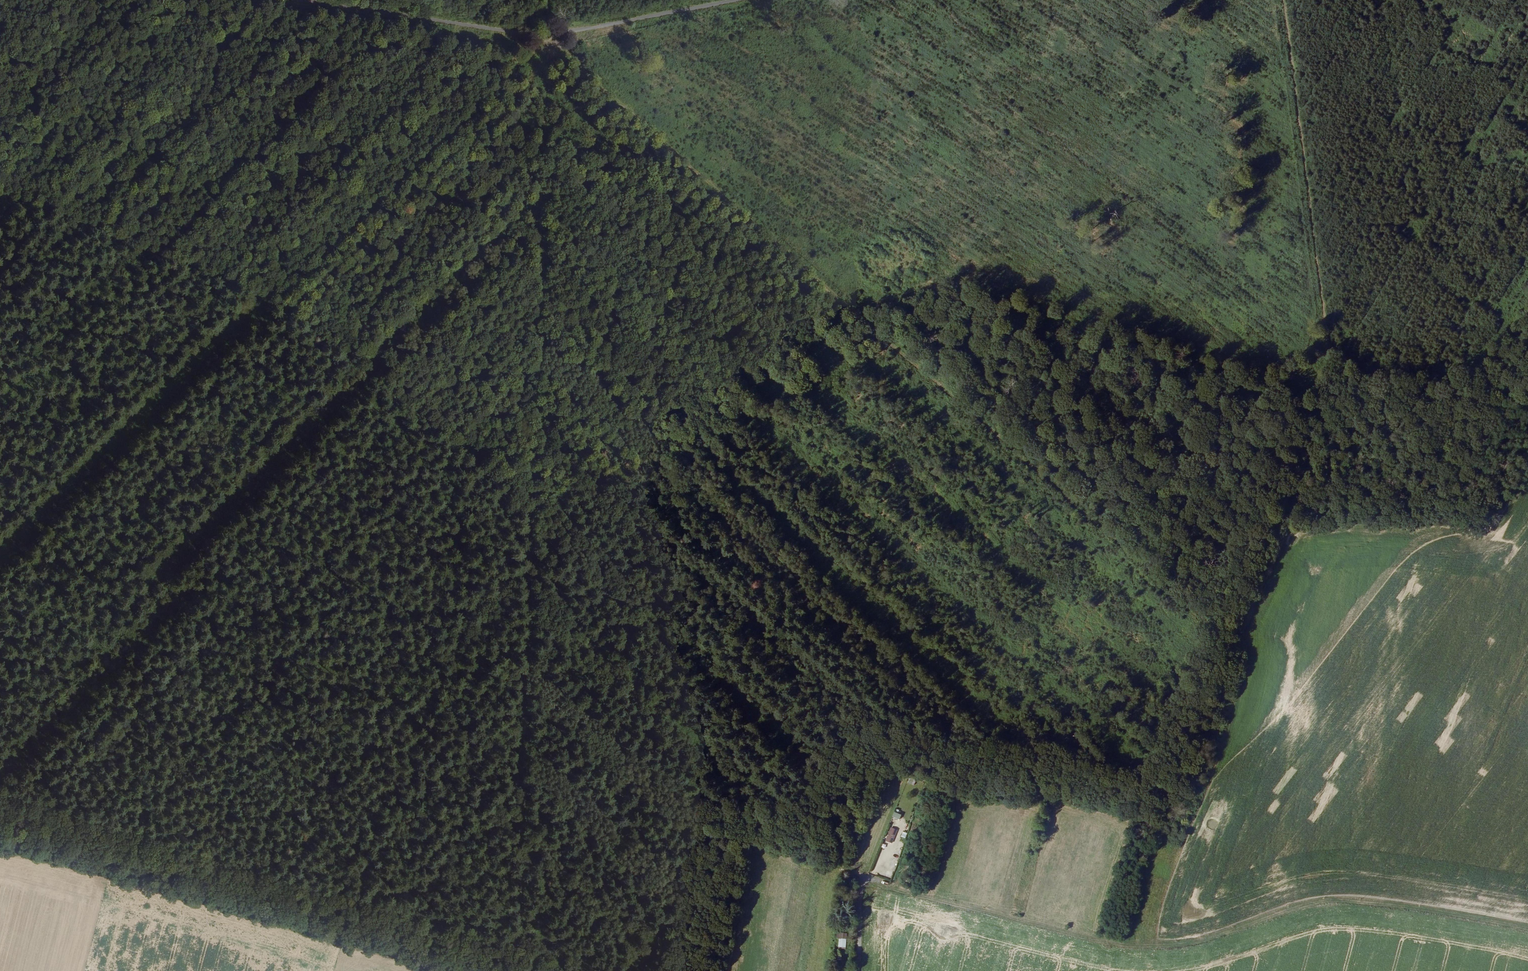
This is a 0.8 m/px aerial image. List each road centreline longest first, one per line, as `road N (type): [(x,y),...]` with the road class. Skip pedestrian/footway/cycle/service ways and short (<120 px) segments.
road 1 (track): [(1527,929),(1344,901),(1289,906),(1178,943),(1129,944),(876,885),(864,889),(861,970)]
road 2 (track): [(521,952),(0,790)]
road 3 (track): [(736,0),(545,35),(314,0)]
road 4 (track): [(827,0),(873,117)]

